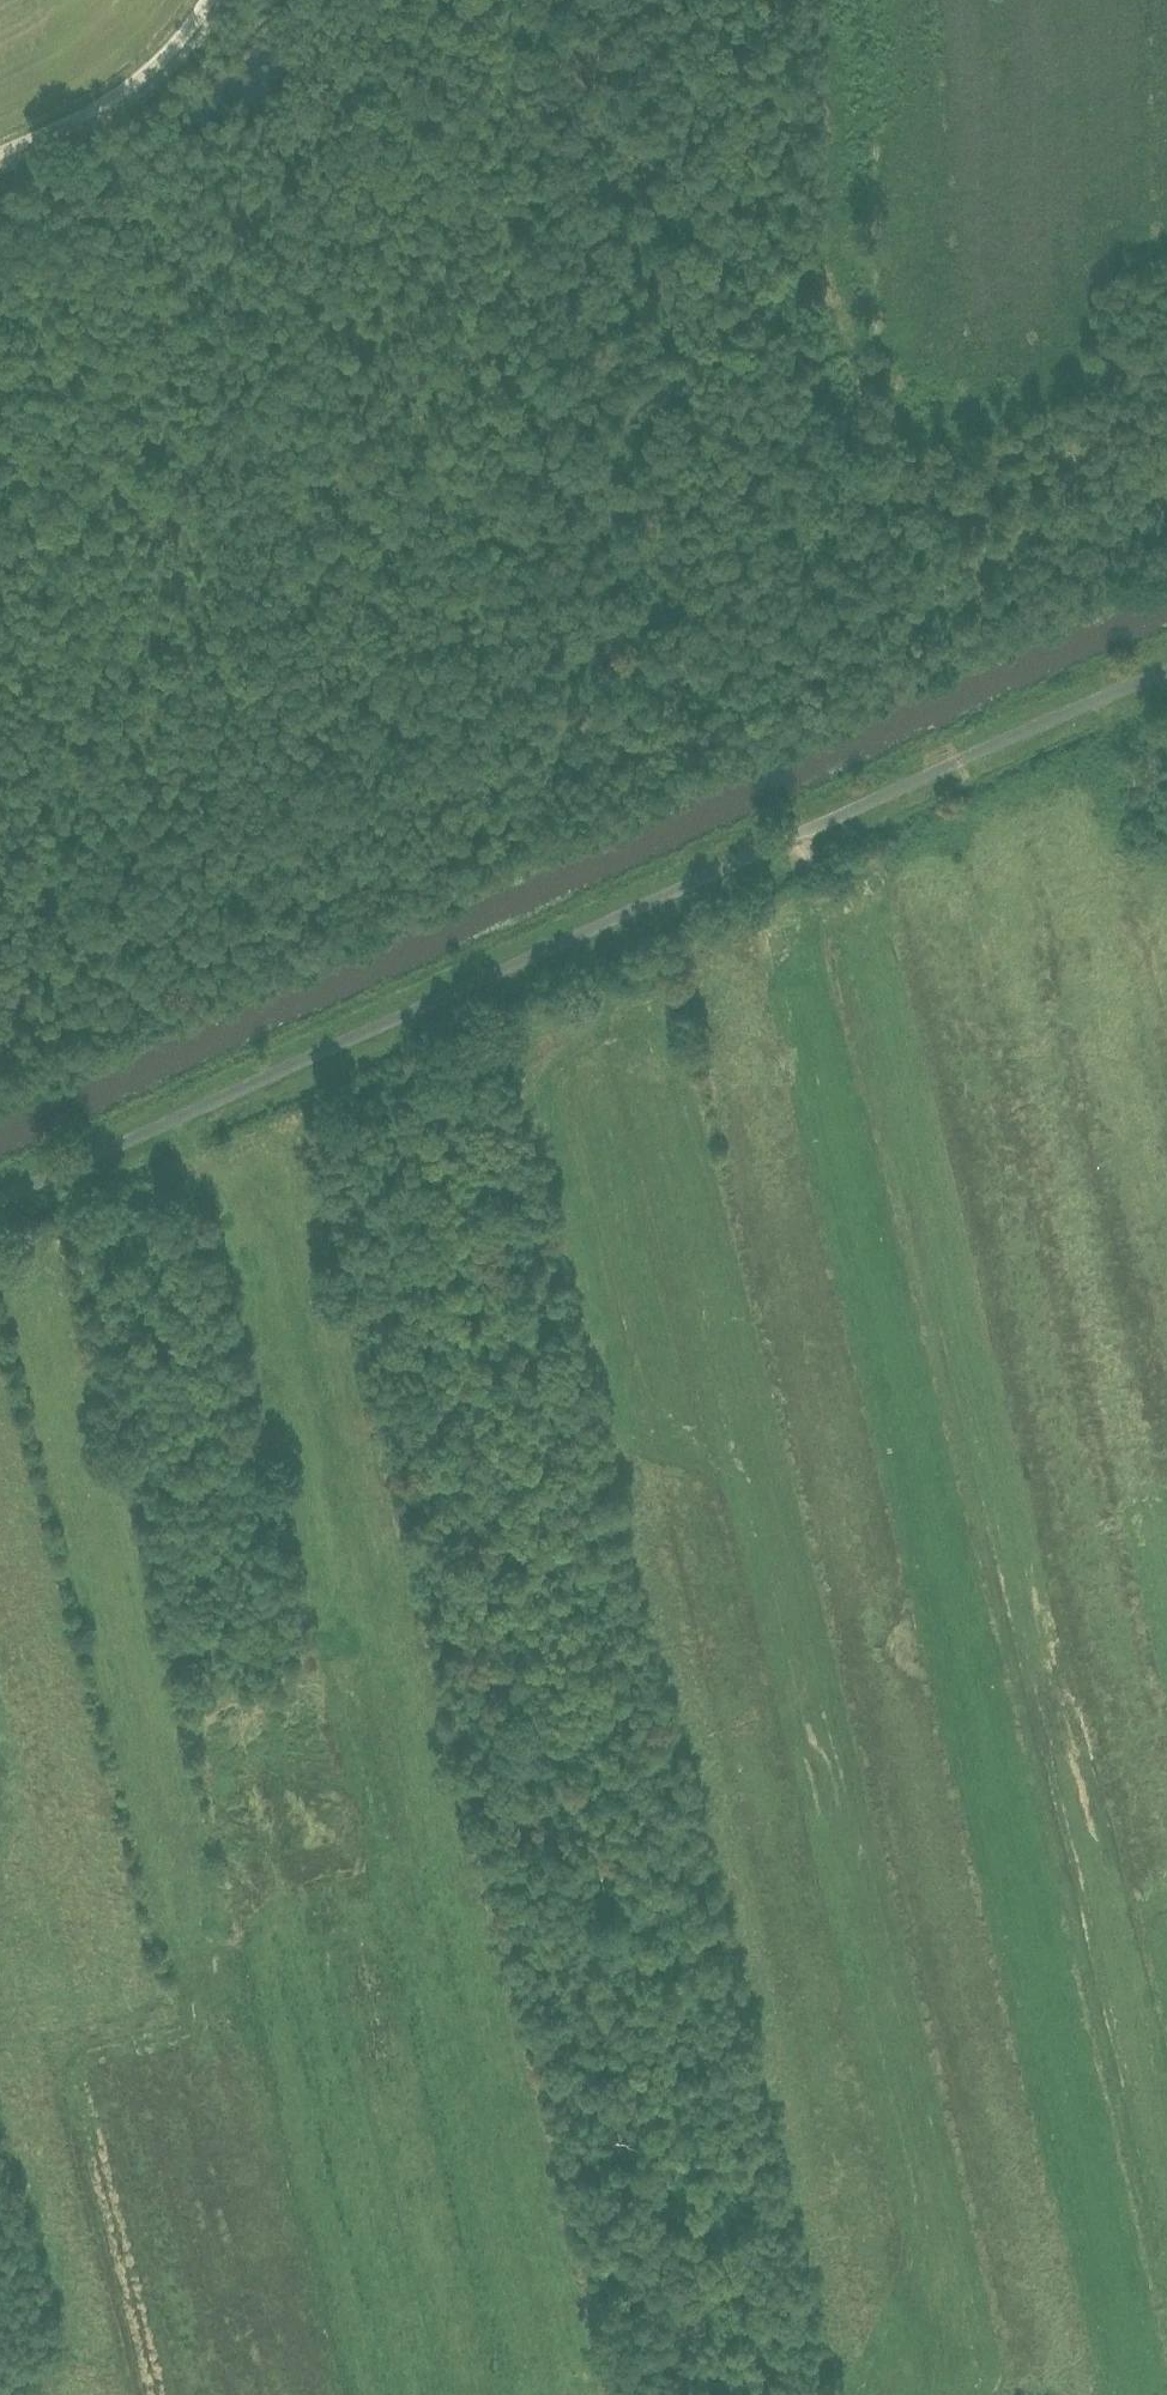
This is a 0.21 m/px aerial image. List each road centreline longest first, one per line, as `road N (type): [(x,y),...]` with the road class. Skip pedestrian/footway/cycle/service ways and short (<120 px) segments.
road 1 (track): [(0,1186),(182,1098),(1166,670)]
road 2 (track): [(195,0),(168,42),(87,106),(0,146)]

